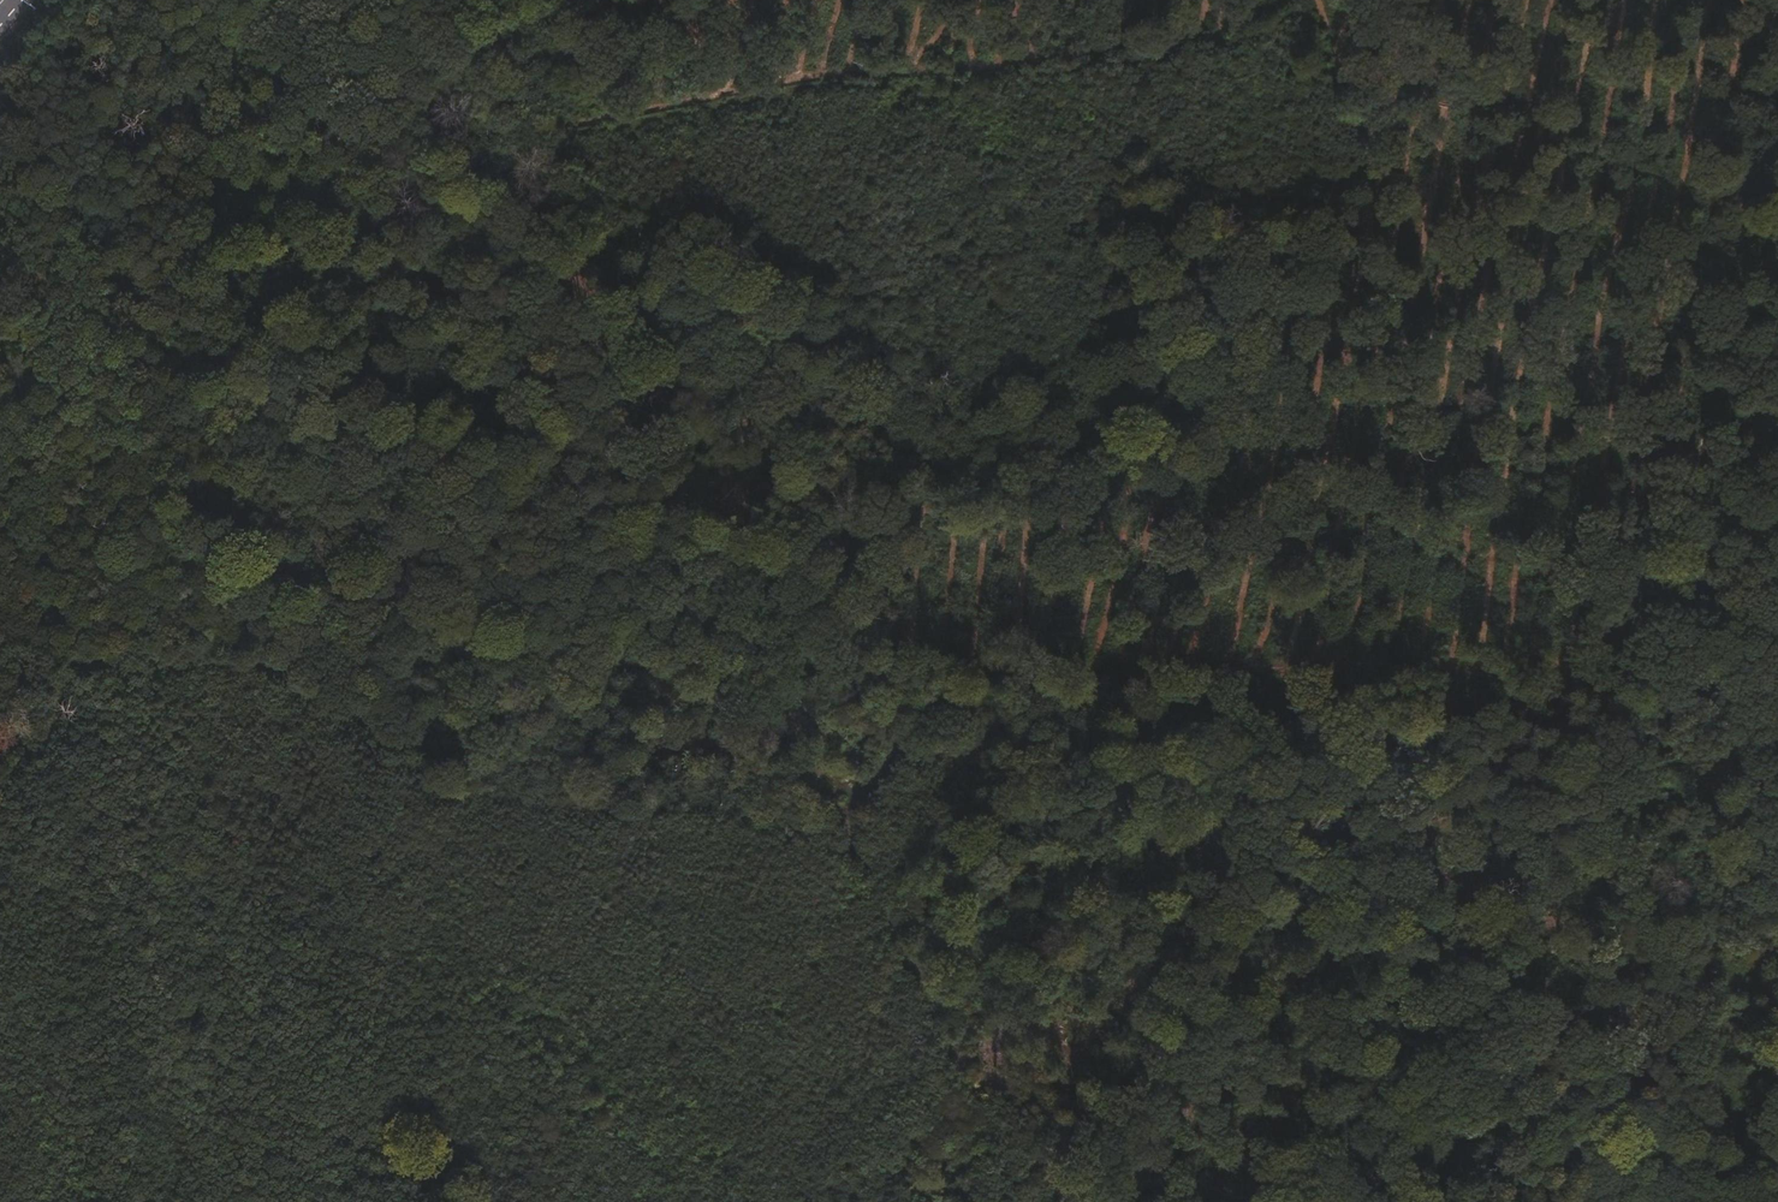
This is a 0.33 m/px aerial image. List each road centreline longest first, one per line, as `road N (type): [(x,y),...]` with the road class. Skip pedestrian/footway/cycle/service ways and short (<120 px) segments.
road 1 (track): [(1678,661),(0,669)]
road 2 (track): [(1678,661),(1700,466),(1756,126)]

